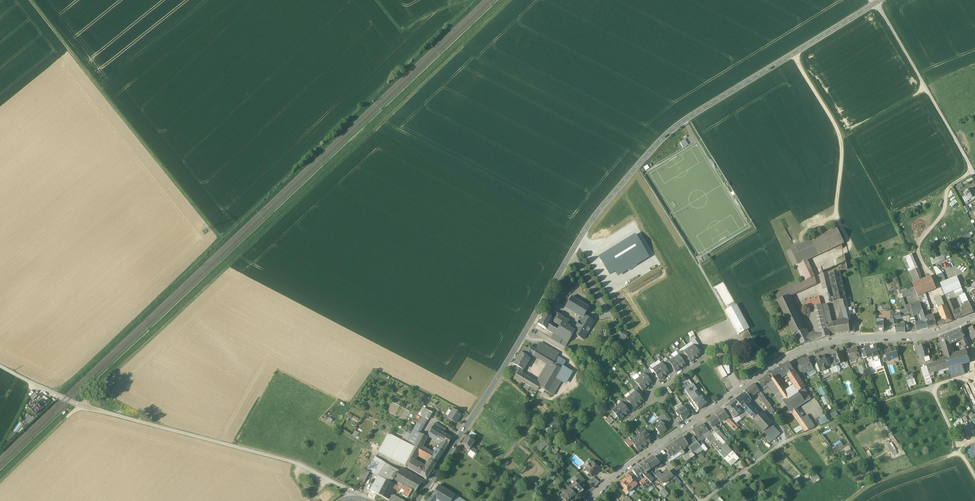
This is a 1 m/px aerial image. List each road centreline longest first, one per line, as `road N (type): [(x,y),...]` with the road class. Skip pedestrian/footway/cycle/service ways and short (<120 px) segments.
road 1 (track): [(0,481),(506,0)]
road 2 (tertiary): [(875,3),(657,145),(589,226),(418,500)]
road 3 (unclassified): [(0,367),(80,406),(295,462),(353,498)]
road 4 (residential): [(974,316),(910,338),(799,350),(681,430)]
road 5 (track): [(222,239),(29,0)]
road 6 (track): [(56,396),(222,239)]
road 7 (unclassified): [(973,172),(875,3)]
road 8 (track): [(791,439),(931,387)]
road 9 (track): [(961,452),(850,500)]

